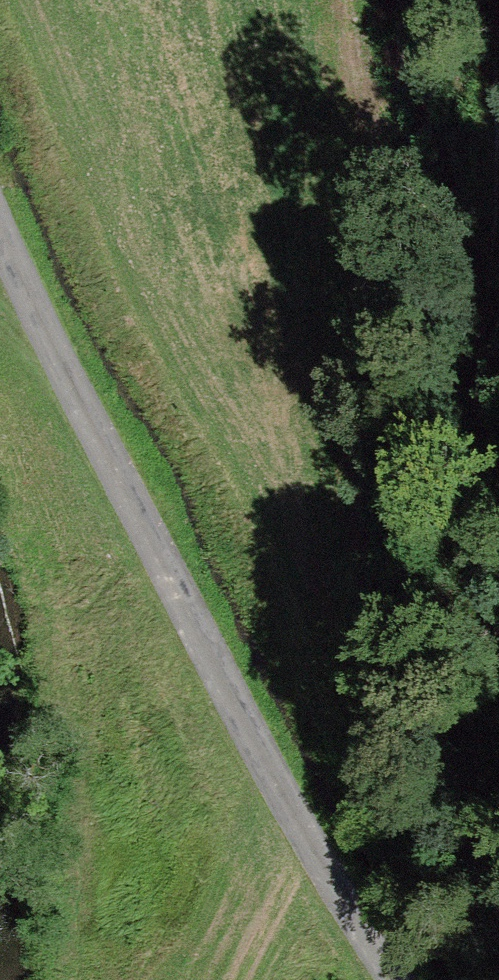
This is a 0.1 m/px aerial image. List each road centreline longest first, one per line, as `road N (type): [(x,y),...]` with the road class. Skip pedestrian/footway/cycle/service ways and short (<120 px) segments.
road 1 (unclassified): [(391,979),(331,885),(193,625),(37,327),(0,238)]
road 2 (track): [(498,195),(475,430),(476,568),(498,665)]

